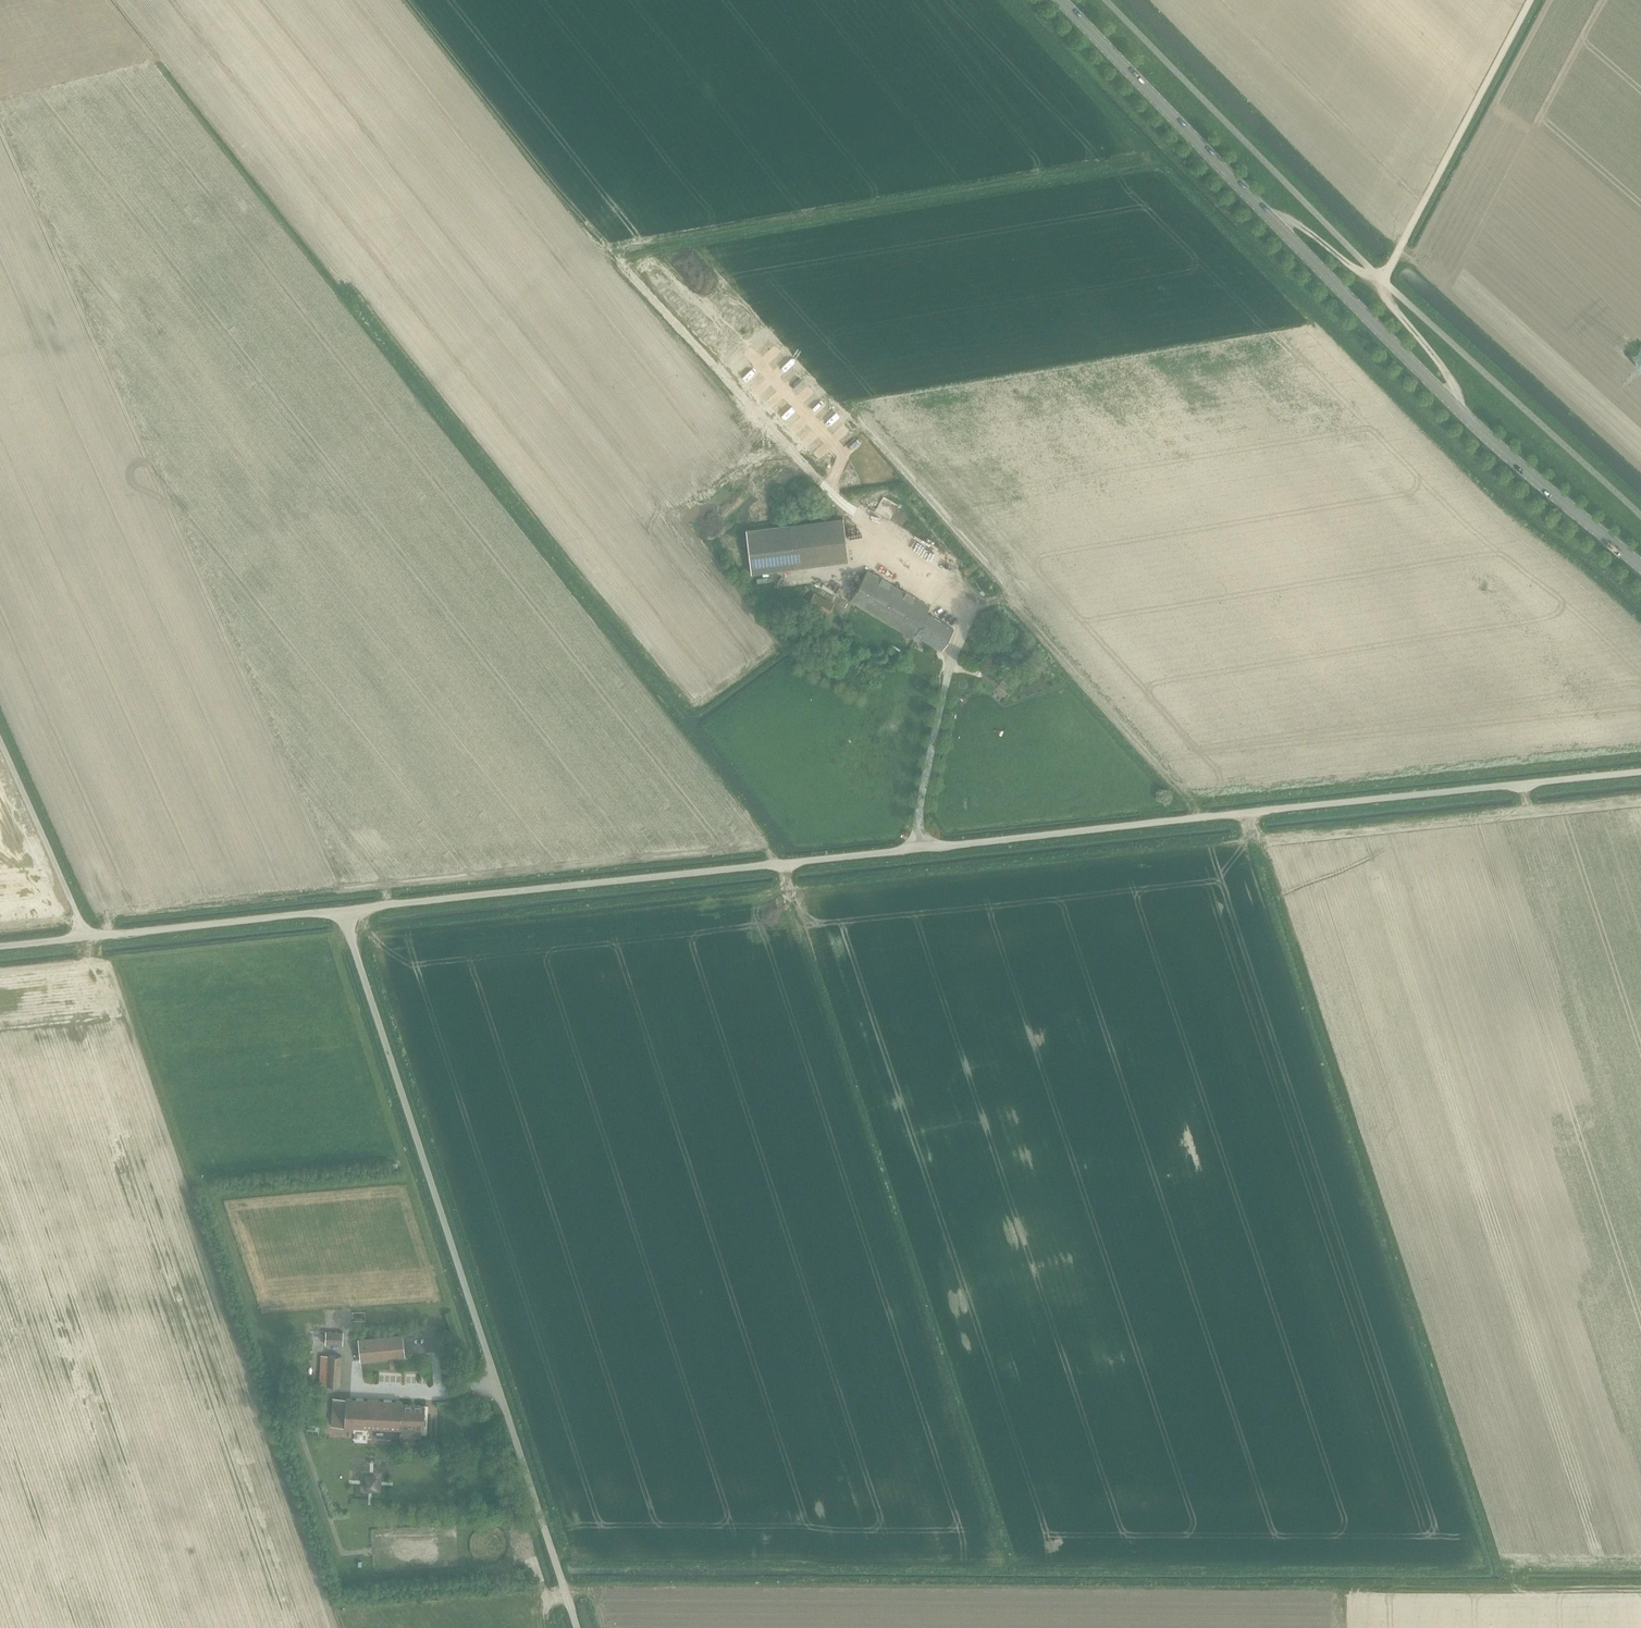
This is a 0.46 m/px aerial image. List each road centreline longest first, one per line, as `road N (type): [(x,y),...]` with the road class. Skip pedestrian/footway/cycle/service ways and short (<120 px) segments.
road 1 (unclassified): [(343,910),(1640,771)]
road 2 (secondary): [(1640,567),(1460,411),(1059,0)]
road 3 (unclassified): [(576,1627),(343,910)]
road 4 (unclassified): [(0,946),(343,910)]
road 5 (track): [(1380,278),(1531,0)]
road 6 (track): [(1460,411),(1444,369),(1380,278),(1264,212)]
road 7 (track): [(1640,1589),(1360,1592)]
road 8 (track): [(88,936),(0,739)]

